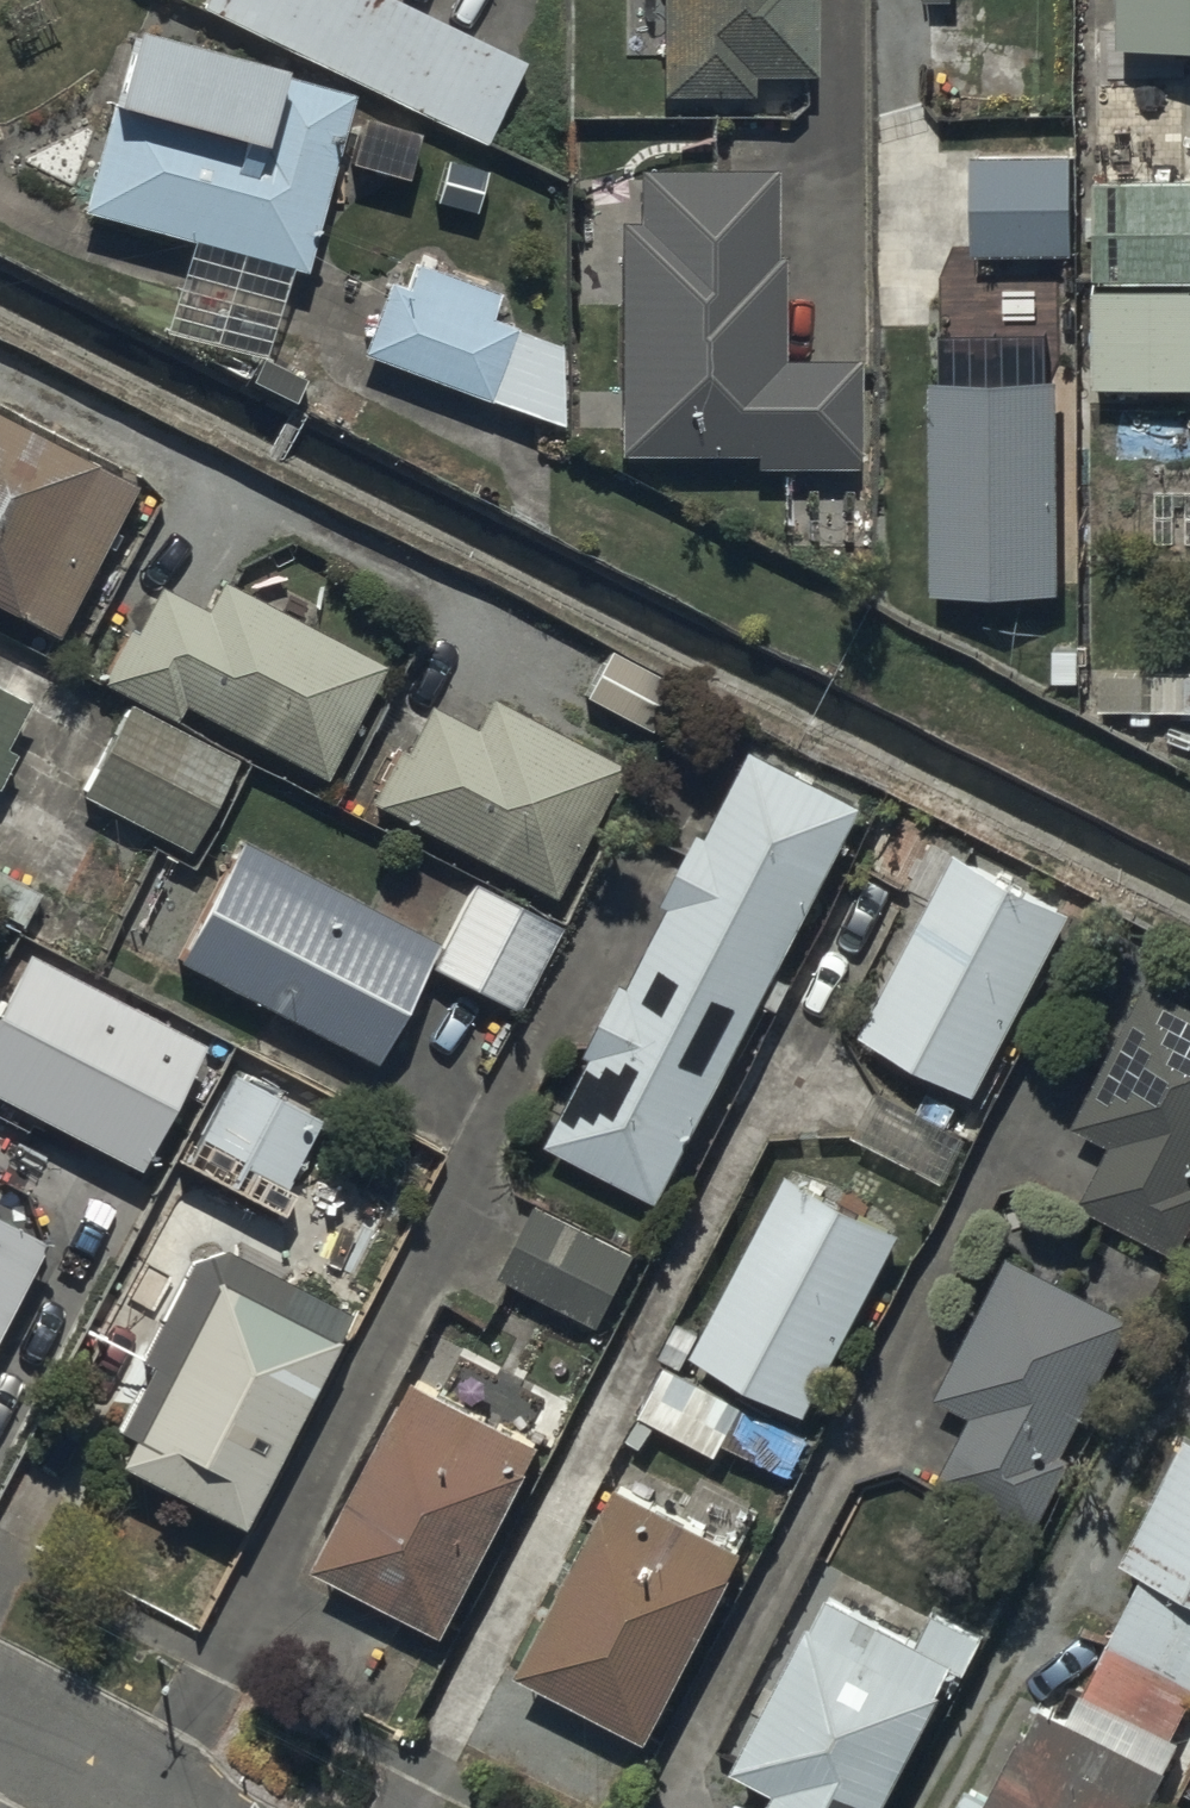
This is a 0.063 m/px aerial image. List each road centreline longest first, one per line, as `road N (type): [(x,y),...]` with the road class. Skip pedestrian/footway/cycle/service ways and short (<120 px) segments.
road 1 (residential): [(0,1716),(177,1807)]

